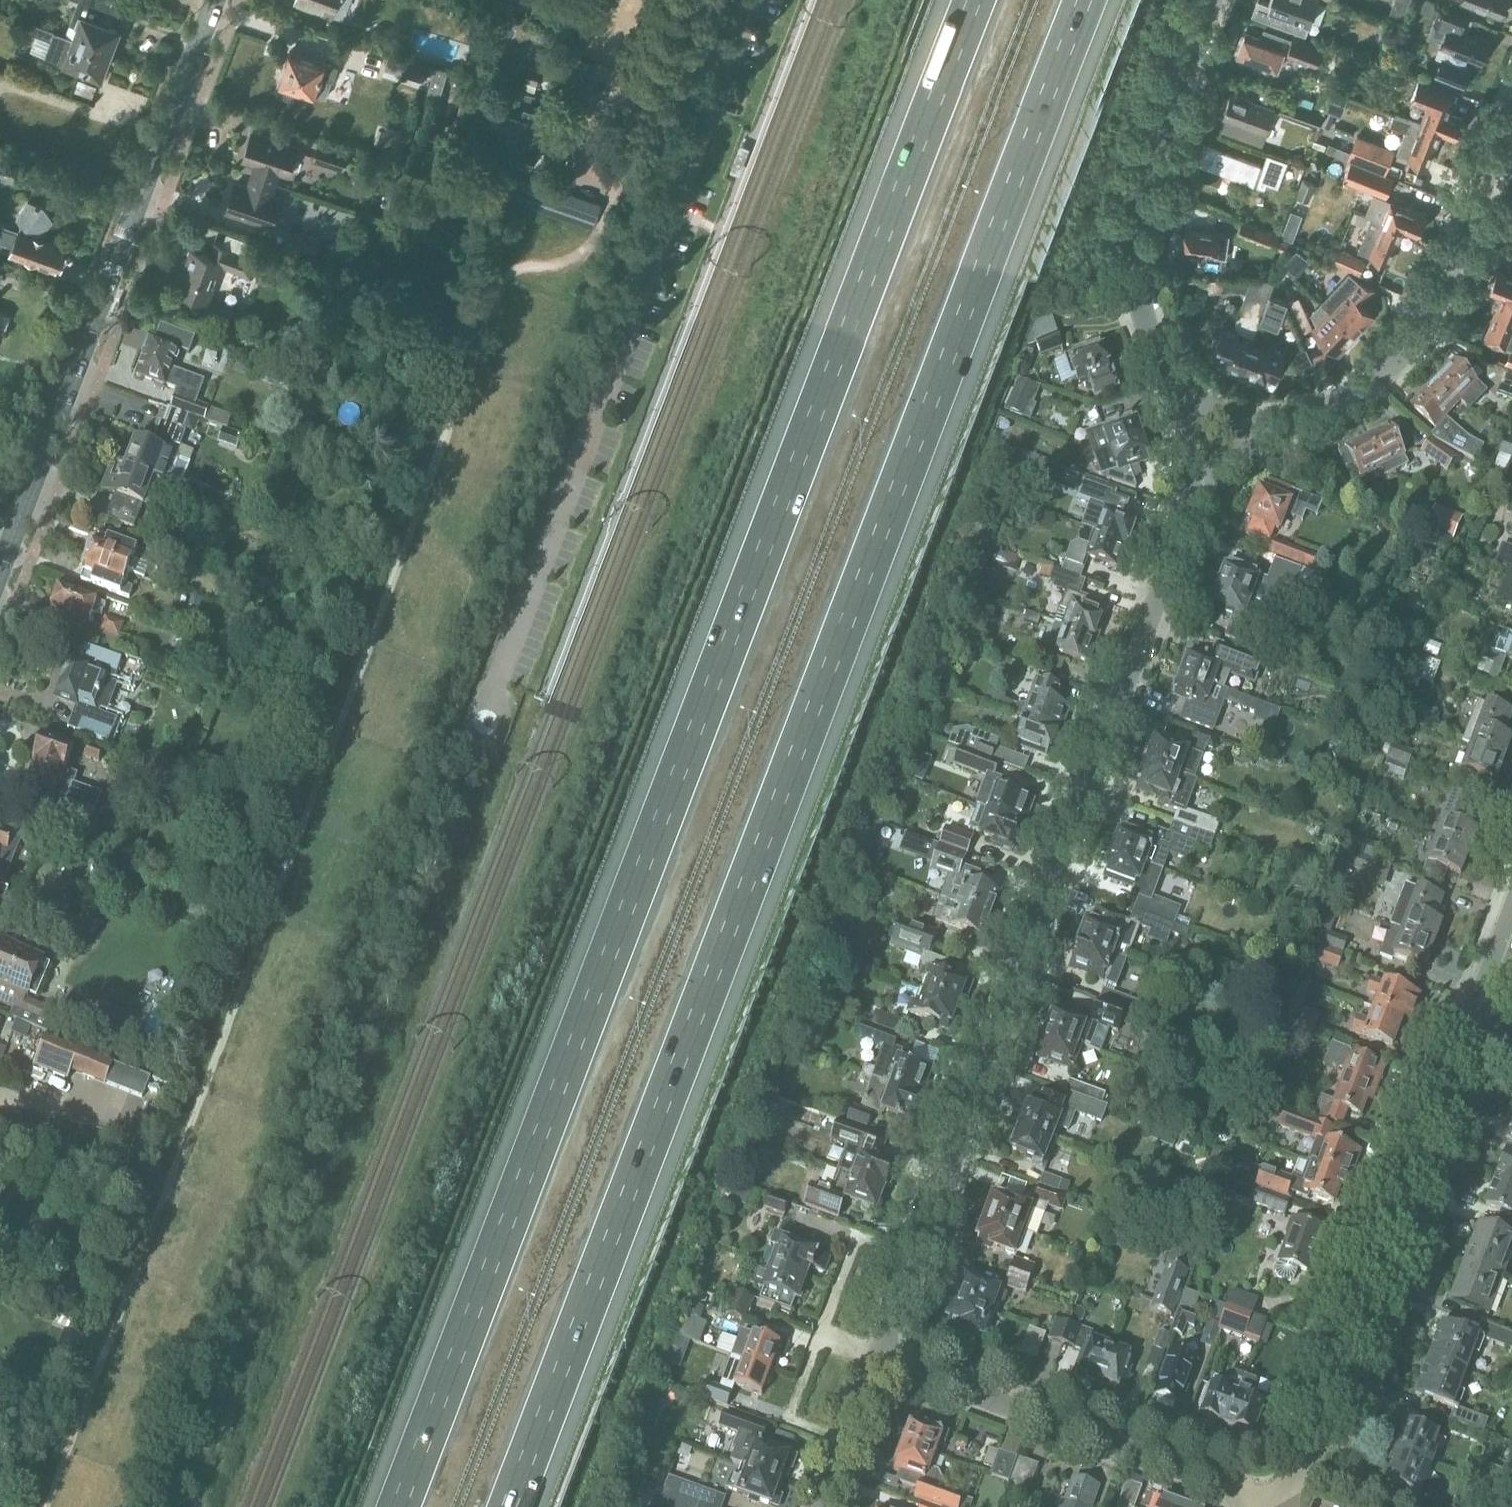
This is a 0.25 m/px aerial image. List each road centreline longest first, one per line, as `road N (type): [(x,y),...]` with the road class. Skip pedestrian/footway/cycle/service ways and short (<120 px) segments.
road 1 (track): [(46,1506),(507,276),(575,260),(595,240),(683,0)]
road 2 (motorway): [(509,1506),(1091,0)]
road 3 (motorway): [(978,0),(399,1506)]
road 4 (residential): [(879,1361),(1160,629),(1196,497)]
road 5 (residential): [(1255,1496),(1292,1486),(1309,1449),(1511,905)]
road 6 (secondary): [(0,569),(217,0)]
road 7 (residential): [(1170,407),(1137,291),(1165,127),(1215,0)]
road 8 (residential): [(1283,416),(1347,403),(1422,347),(1511,115)]
road 9 (residential): [(1255,1496),(879,1361)]
road 10 (residential): [(824,1506),(879,1361)]

